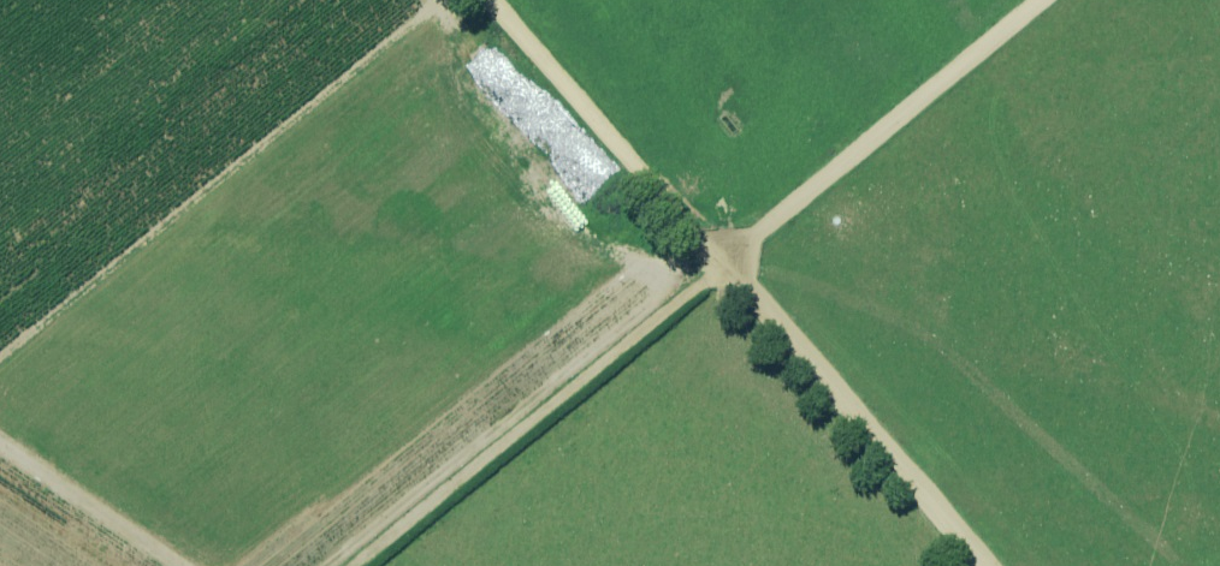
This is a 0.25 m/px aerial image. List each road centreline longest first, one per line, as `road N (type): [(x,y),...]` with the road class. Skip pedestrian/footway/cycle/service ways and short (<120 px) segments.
road 1 (track): [(335,565),(1034,0)]
road 2 (track): [(983,565),(497,0)]

